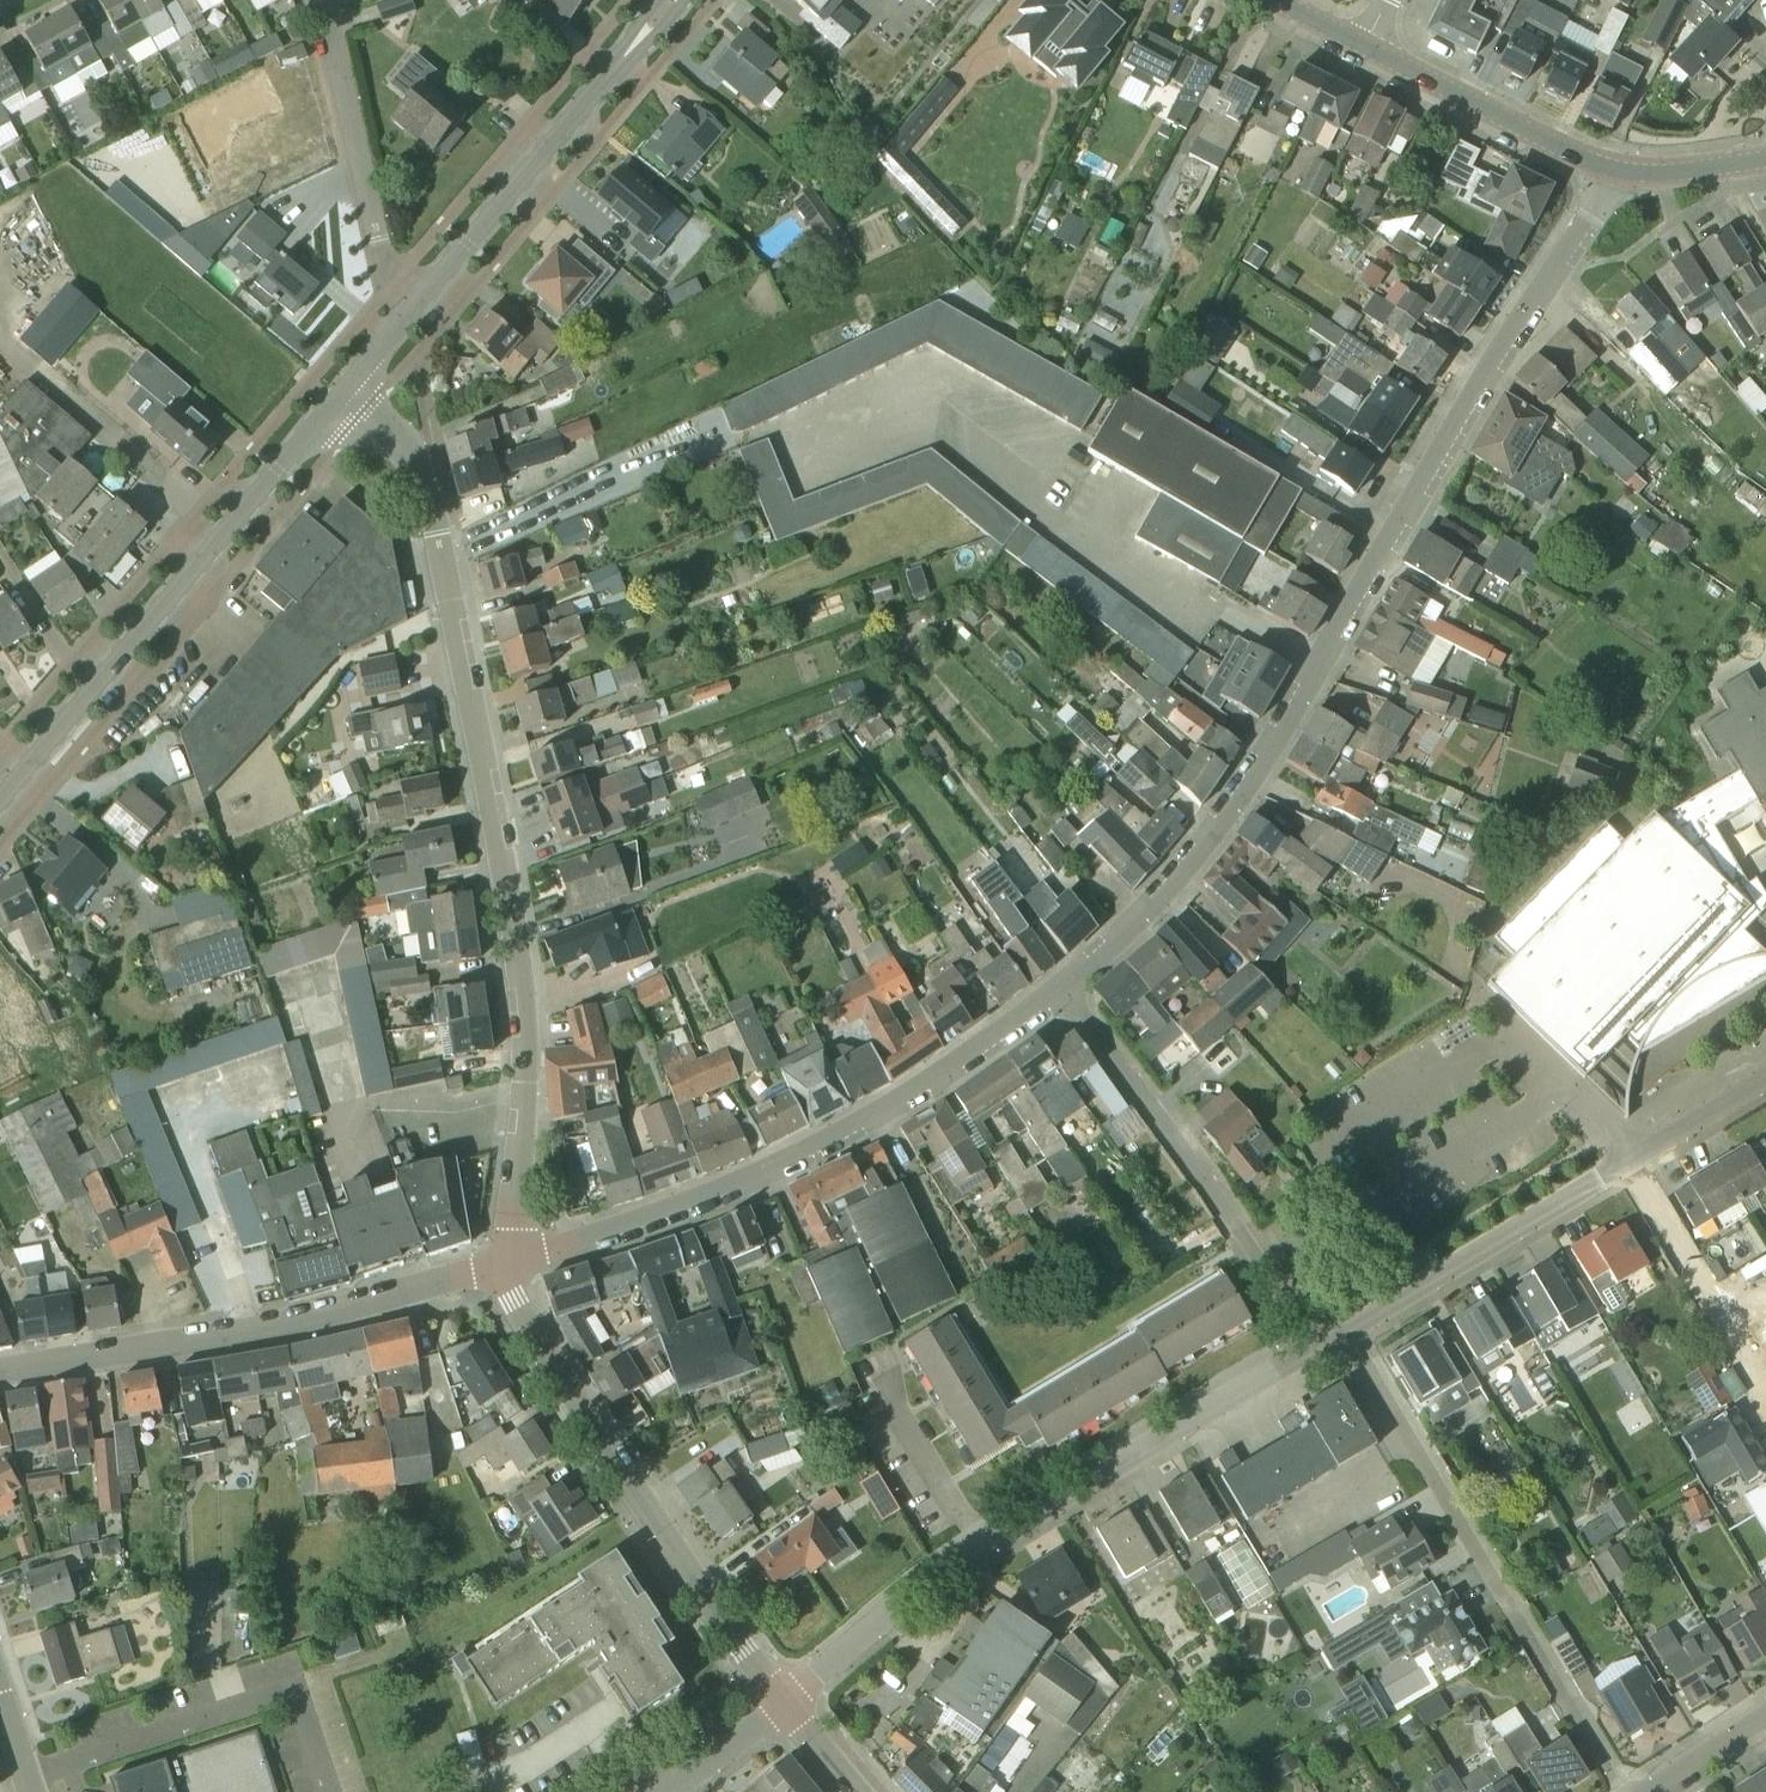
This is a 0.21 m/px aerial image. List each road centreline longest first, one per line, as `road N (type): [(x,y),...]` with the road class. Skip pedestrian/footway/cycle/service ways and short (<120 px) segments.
road 1 (residential): [(1062,988),(1190,849),(1307,674),(1614,170)]
road 2 (tertiary): [(514,1264),(526,1055),(521,950),(425,490),(409,458),(337,401)]
road 3 (residential): [(785,1706),(977,1550),(1320,1338)]
road 4 (residential): [(514,1264),(762,1176),(906,1099),(1062,988)]
road 5 (residential): [(1633,1791),(1347,1333)]
road 6 (residential): [(0,1369),(252,1329),(514,1264)]
road 7 (tertiary): [(785,1706),(713,1612),(543,1342),(514,1264)]
road 8 (tertiary): [(0,794),(337,401)]
road 9 (residential): [(1320,1338),(1062,988)]
road 10 (tertiary): [(424,297),(674,0)]
road 11 (residential): [(1347,1333),(1631,1161)]
road 12 (unclassified): [(399,277),(379,239),(322,0)]
road 13 (residential): [(1614,170),(1366,47)]
road 14 (residential): [(1725,1313),(1631,1161)]
road 15 (residential): [(1631,1161),(1765,1081)]
road 16 (residential): [(1614,170),(1638,175),(1765,159)]
road 17 (residential): [(663,1791),(785,1706)]
road 18 (tertiary): [(337,401),(424,297)]
road 19 (residential): [(1664,1791),(1765,1723)]

